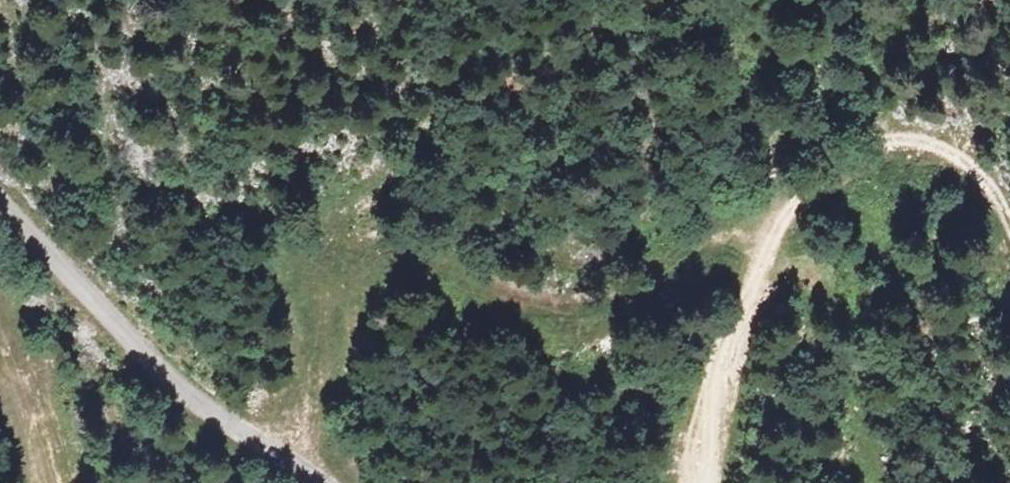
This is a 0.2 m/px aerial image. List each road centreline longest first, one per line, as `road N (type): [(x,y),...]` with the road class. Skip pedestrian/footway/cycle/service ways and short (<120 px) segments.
road 1 (track): [(271,453),(349,311),(384,274),(426,256),(530,303),(585,313),(633,307),(785,218)]
road 2 (track): [(1009,227),(987,185),(952,154),(905,139),(856,145),(810,174),(737,339),(707,482)]
road 3 (unclassified): [(0,194),(171,382),(313,482)]

